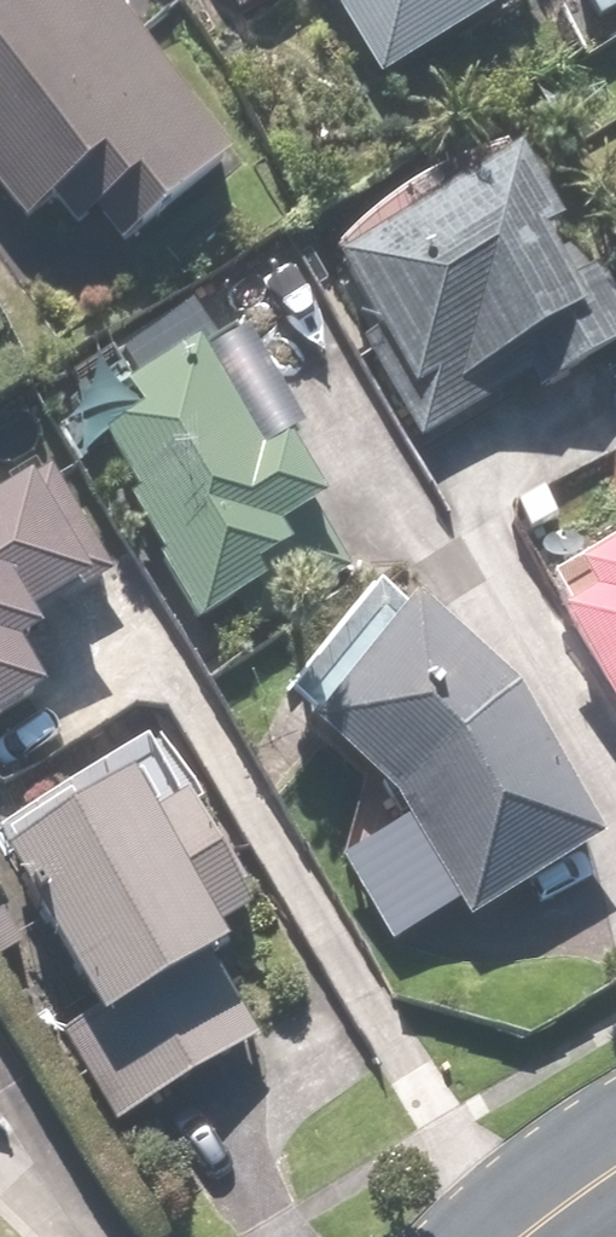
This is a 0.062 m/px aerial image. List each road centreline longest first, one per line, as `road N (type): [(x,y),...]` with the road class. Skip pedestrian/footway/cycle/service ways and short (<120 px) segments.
road 1 (tertiary): [(507,1236),(615,1152)]

